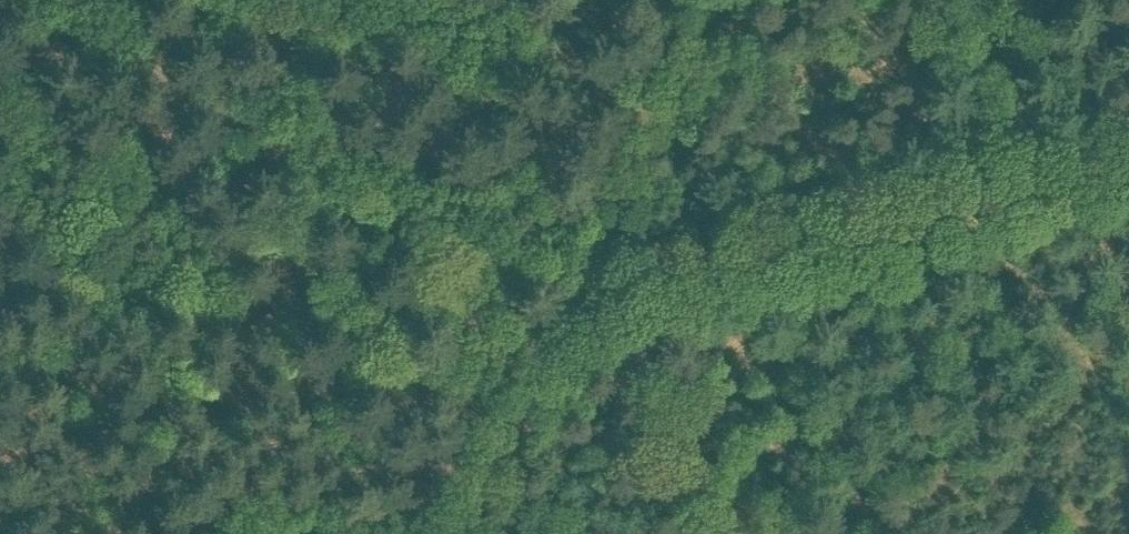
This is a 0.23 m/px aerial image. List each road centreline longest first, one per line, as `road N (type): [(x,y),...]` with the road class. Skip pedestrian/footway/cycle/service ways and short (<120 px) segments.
road 1 (track): [(1128,178),(609,298),(575,317),(716,533)]
road 2 (track): [(17,0),(580,308)]
road 3 (track): [(468,533),(729,0)]

